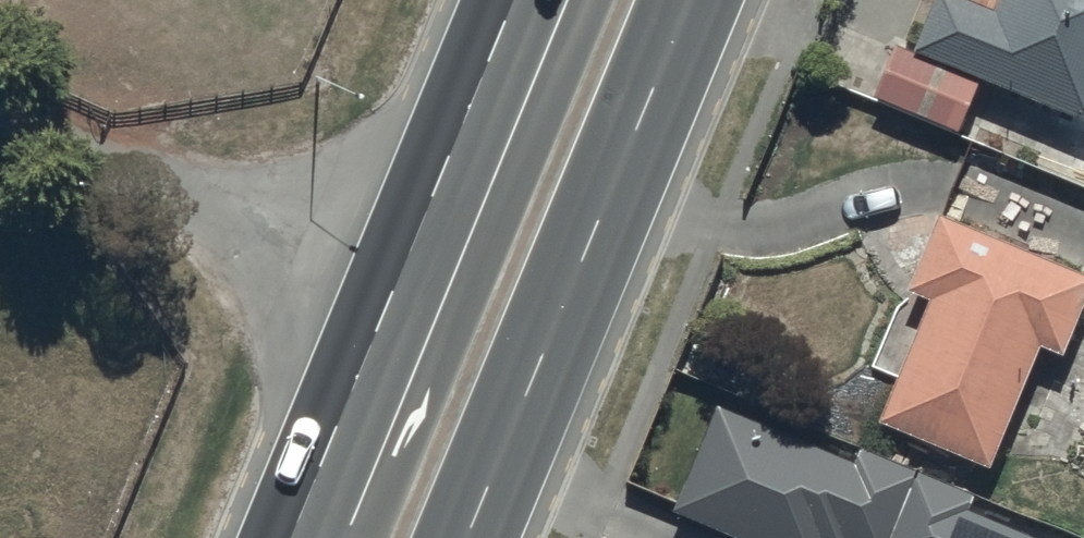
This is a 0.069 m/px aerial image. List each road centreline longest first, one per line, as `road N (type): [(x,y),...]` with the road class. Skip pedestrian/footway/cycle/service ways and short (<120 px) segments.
road 1 (trunk): [(366,537),(594,0)]
road 2 (trunk): [(694,0),(469,537)]
road 3 (trunk): [(296,537),(518,0)]

